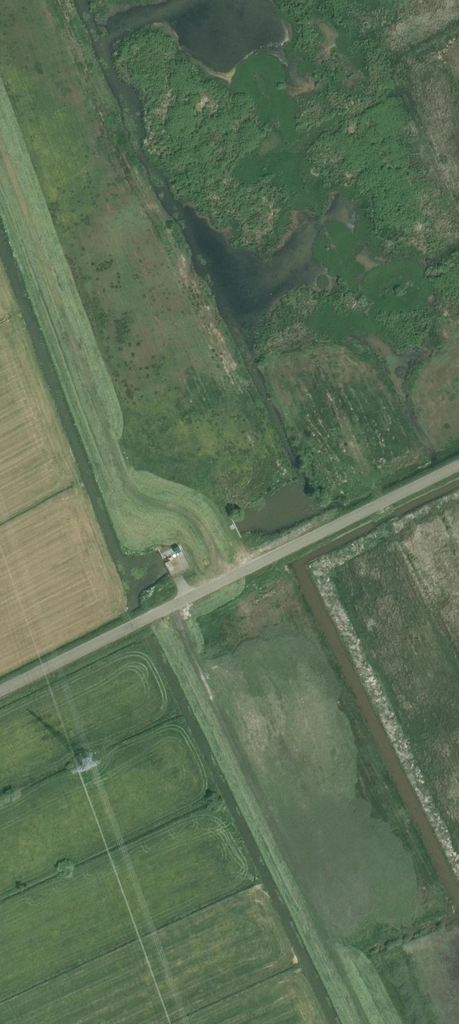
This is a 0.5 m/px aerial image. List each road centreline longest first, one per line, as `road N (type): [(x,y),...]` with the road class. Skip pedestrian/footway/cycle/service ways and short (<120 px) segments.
road 1 (unclassified): [(0,690),(458,466)]
road 2 (track): [(0,150),(126,480),(145,498),(195,518),(227,579)]
road 3 (track): [(166,608),(366,1023)]

